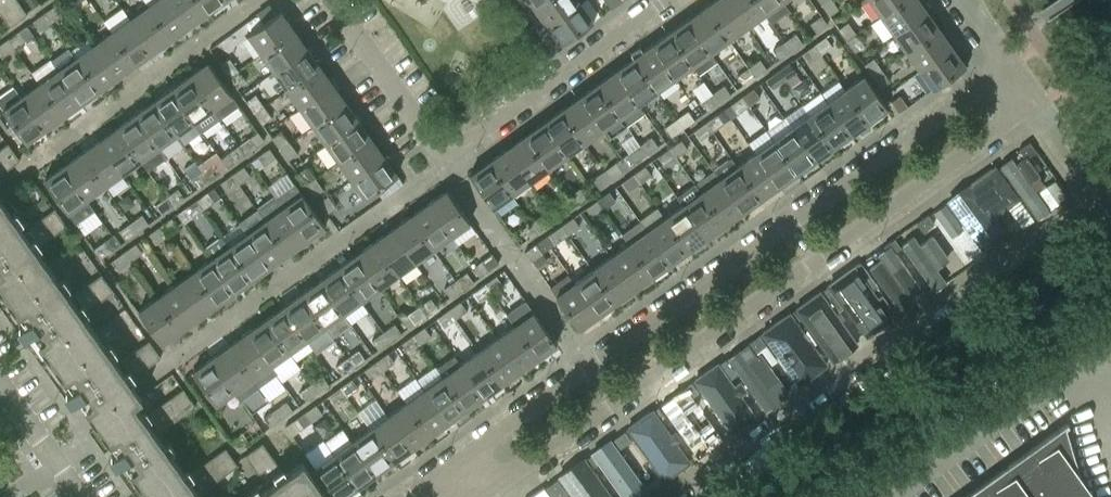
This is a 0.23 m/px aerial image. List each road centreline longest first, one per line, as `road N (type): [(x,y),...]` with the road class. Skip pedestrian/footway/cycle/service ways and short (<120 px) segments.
road 1 (residential): [(490,490),(1035,98)]
road 2 (residential): [(1010,64),(468,457)]
road 3 (residential): [(1035,98),(1093,179),(1090,188),(657,496)]
road 4 (residential): [(328,0),(443,166),(673,0)]
road 5 (unclassified): [(897,496),(1110,347)]
road 6 (residential): [(79,496),(0,385)]

